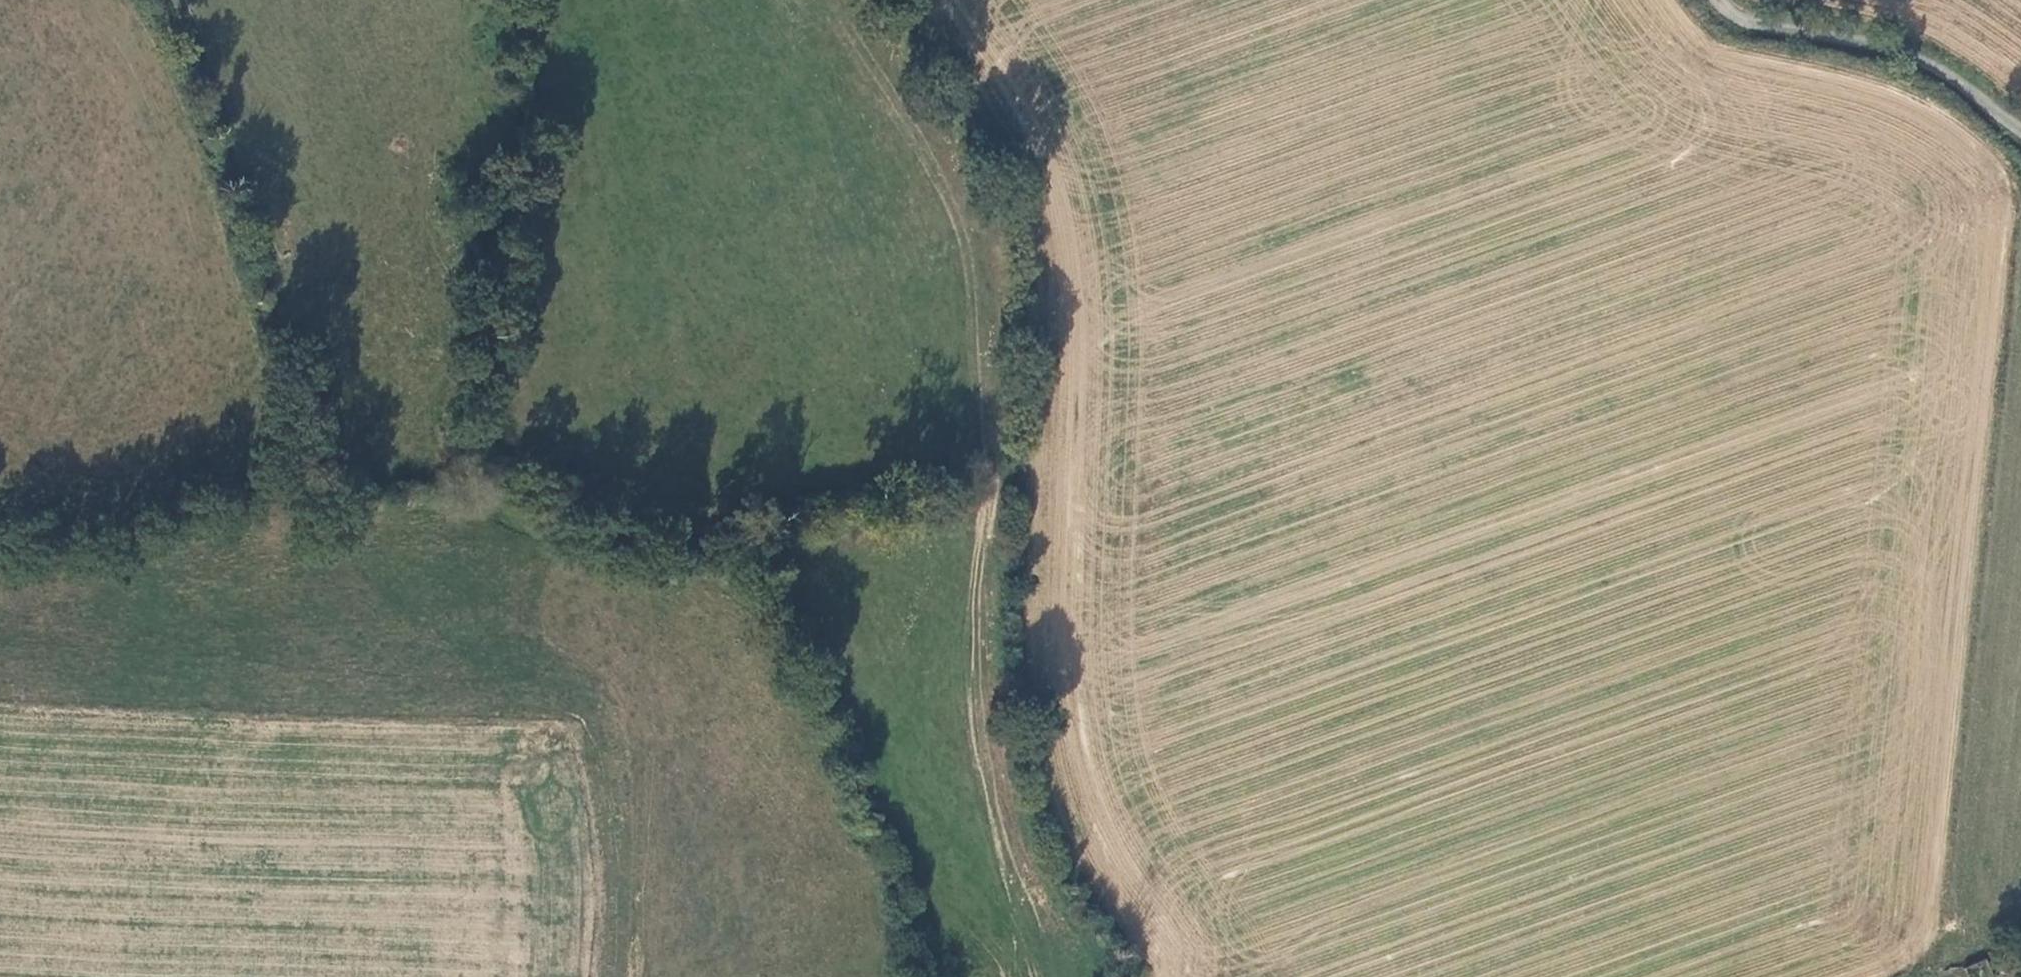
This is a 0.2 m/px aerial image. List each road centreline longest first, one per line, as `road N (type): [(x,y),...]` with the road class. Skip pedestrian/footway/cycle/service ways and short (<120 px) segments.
road 1 (unclassified): [(2020,125),(1915,57),(1740,19),(1717,0)]

